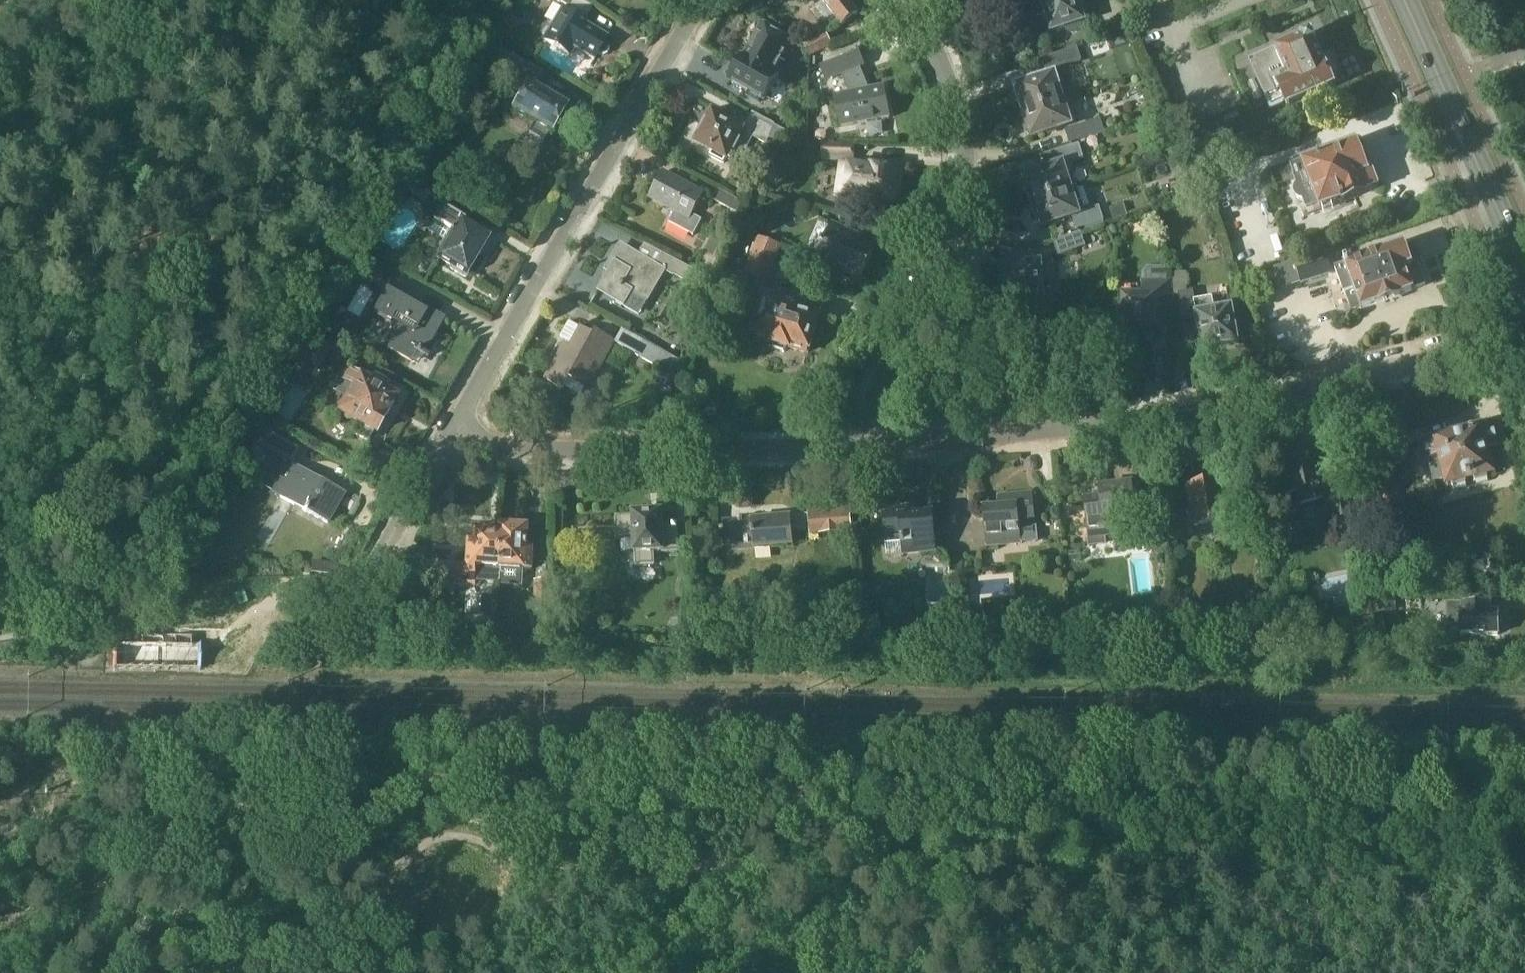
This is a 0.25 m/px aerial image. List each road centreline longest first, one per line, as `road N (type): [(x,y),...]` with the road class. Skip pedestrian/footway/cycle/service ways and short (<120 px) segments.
road 1 (residential): [(853,444),(1185,413),(1524,329)]
road 2 (unclassified): [(463,431),(709,0)]
road 3 (unclassified): [(853,444),(953,221),(963,127),(921,0)]
road 4 (unclassified): [(463,431),(540,453),(853,444)]
road 5 (primary): [(1524,274),(1402,0)]
road 6 (unclassified): [(369,566),(463,431)]

